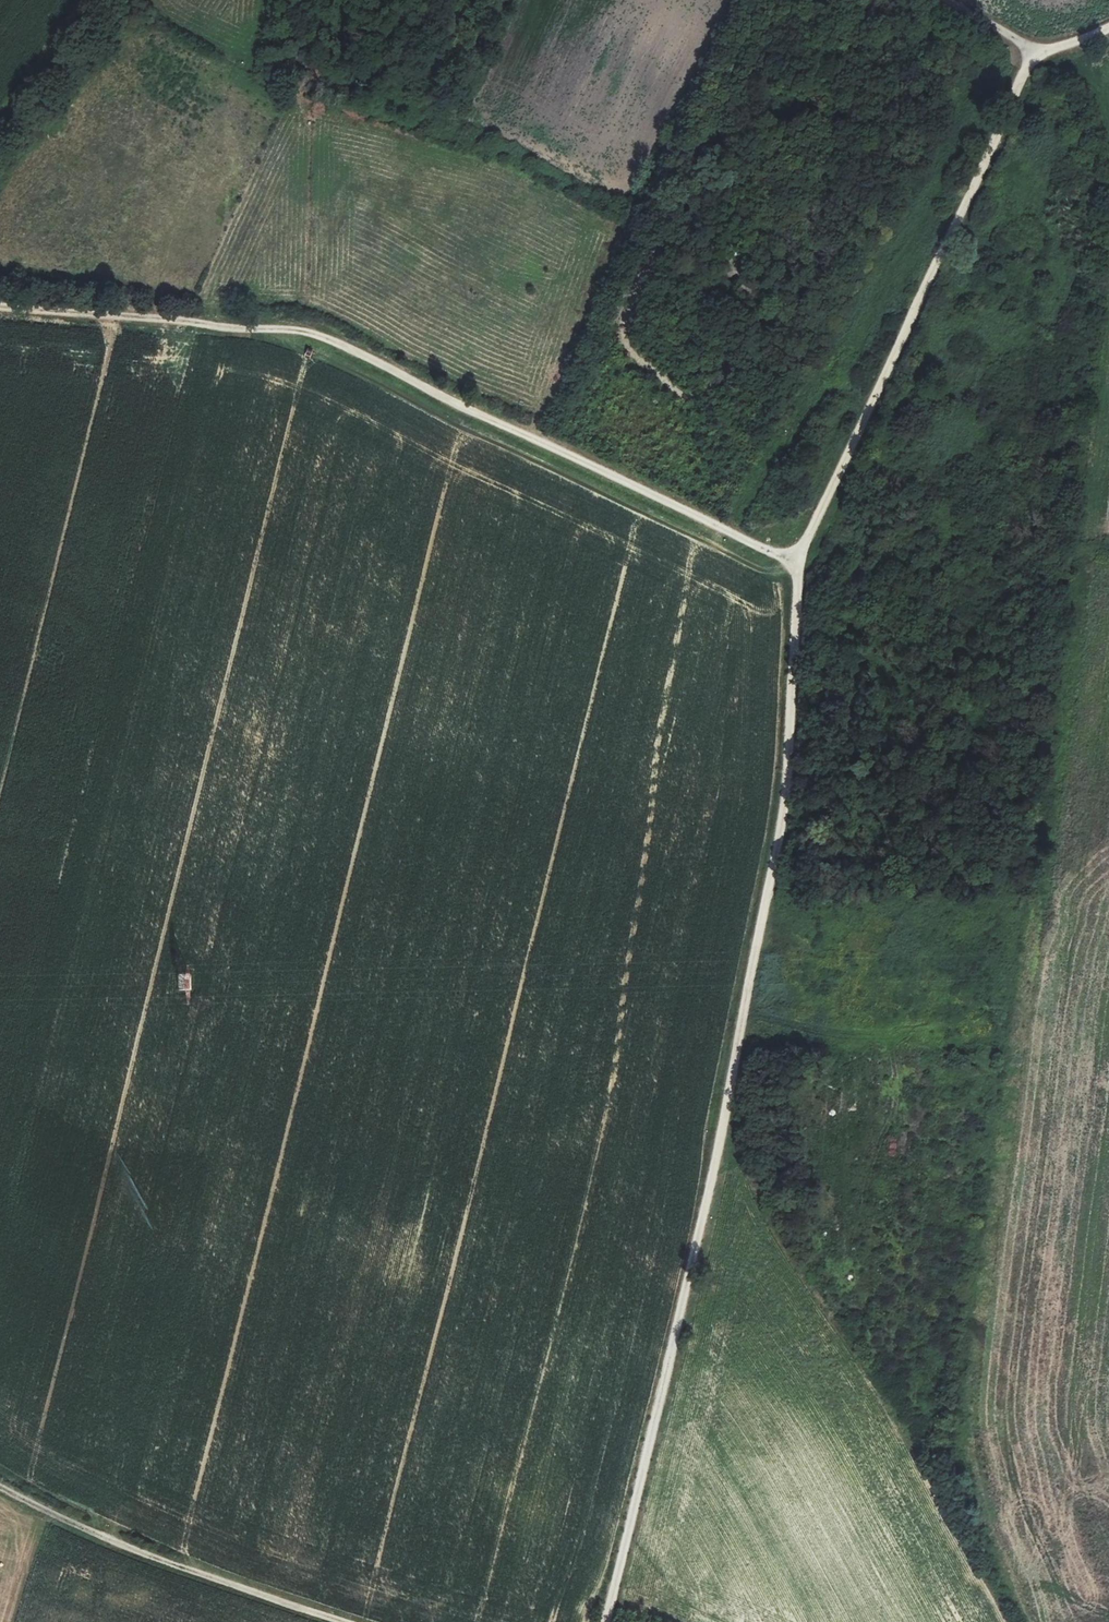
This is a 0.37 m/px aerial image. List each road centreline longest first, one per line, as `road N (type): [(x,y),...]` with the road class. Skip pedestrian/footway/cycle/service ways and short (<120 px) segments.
road 1 (track): [(1108,22),(1038,56),(1014,86),(798,560),(785,778),(731,1065),(599,1621)]
road 2 (track): [(0,303),(316,330),(798,560)]
road 3 (track): [(345,1621),(75,1520),(0,1478)]

